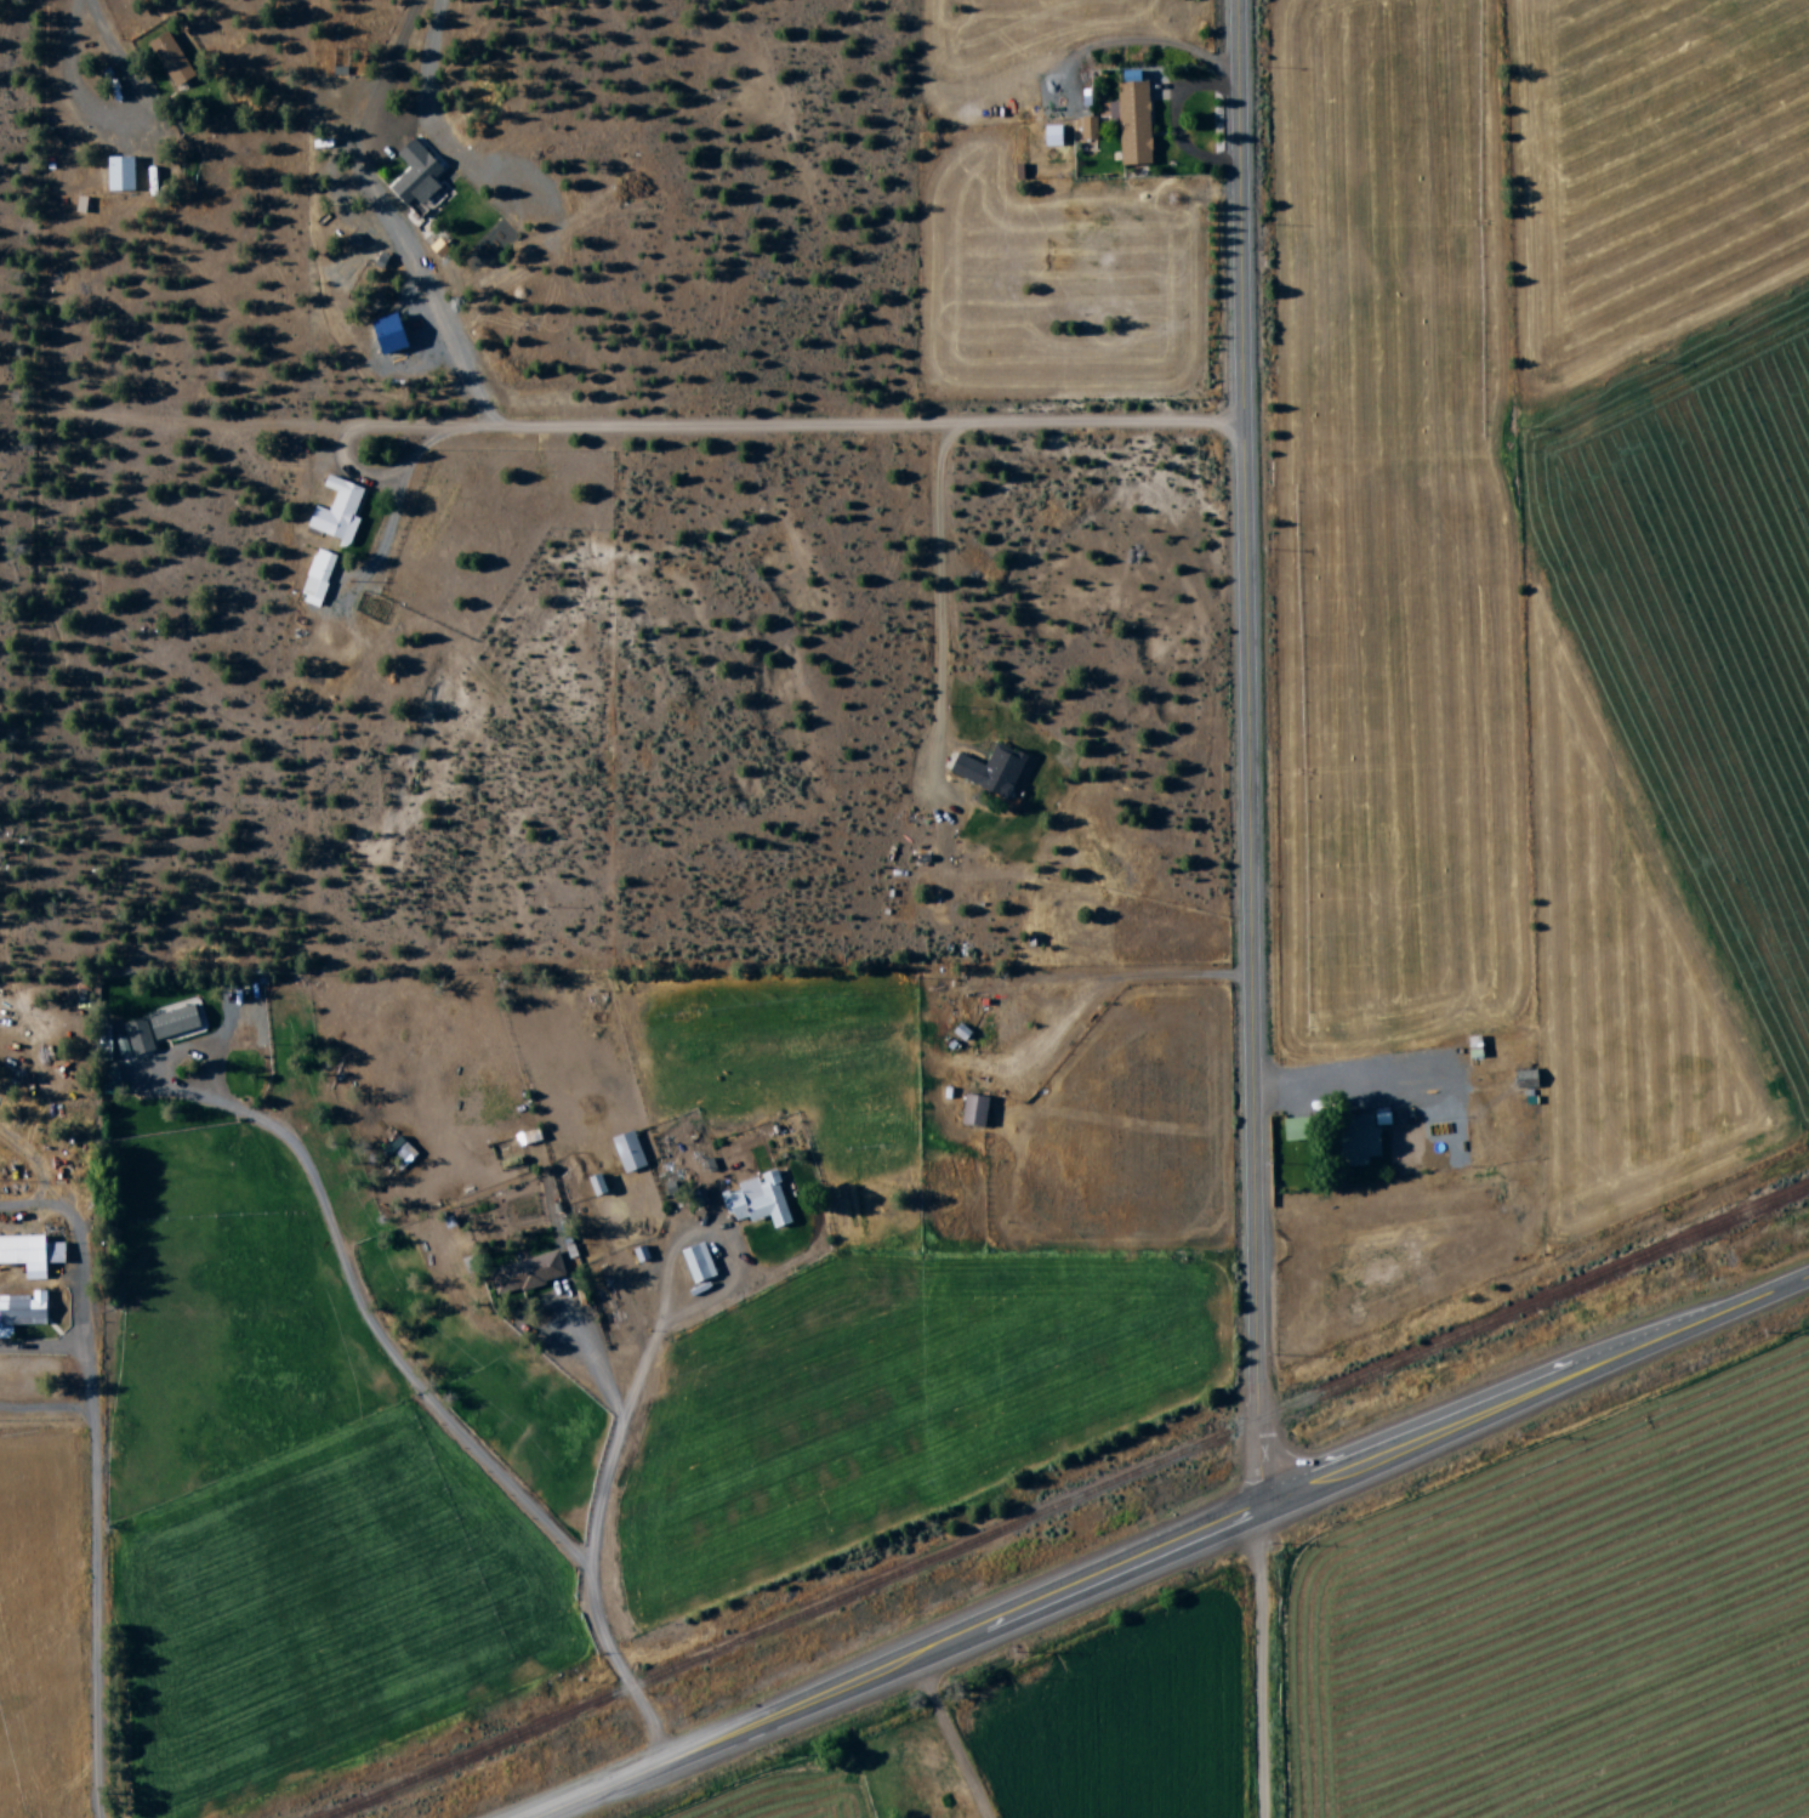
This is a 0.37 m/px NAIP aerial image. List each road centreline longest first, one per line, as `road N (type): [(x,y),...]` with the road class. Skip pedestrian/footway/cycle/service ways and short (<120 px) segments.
road 1 (residential): [(1240,0),(1258,1515)]
road 2 (residential): [(1247,425),(382,434)]
road 3 (primary): [(550,1817),(1258,1515)]
road 4 (primary): [(1258,1515),(1808,1282)]
road 5 (track): [(1258,1515),(1262,1817)]

